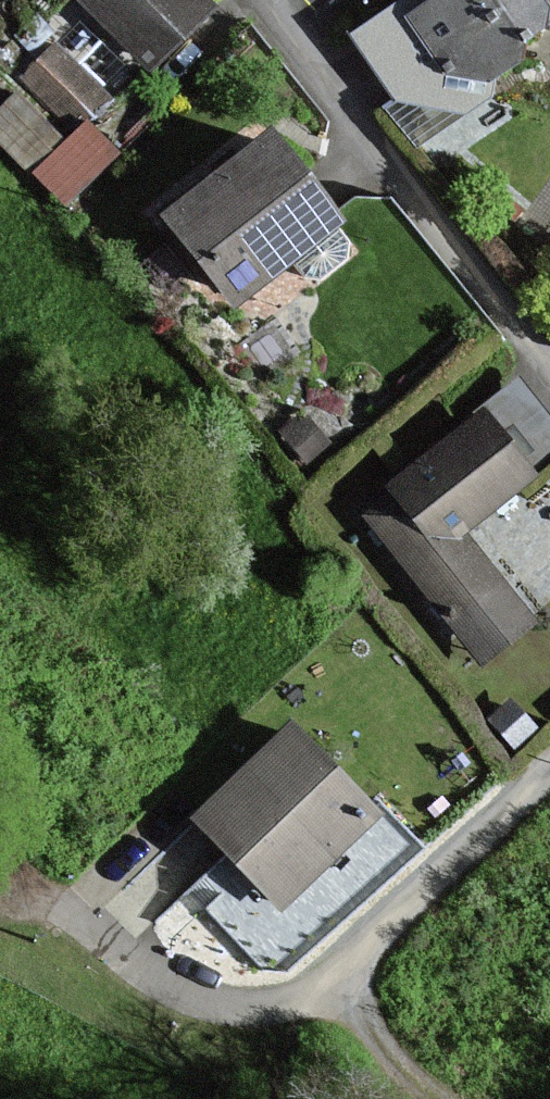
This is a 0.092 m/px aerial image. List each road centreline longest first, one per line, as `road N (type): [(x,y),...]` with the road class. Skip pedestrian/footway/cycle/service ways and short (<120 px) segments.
road 1 (residential): [(68,913),(174,989),(255,1008),(296,1002),(367,950),(549,774)]
road 2 (residential): [(549,361),(268,0)]
road 3 (track): [(440,1098),(330,981)]

